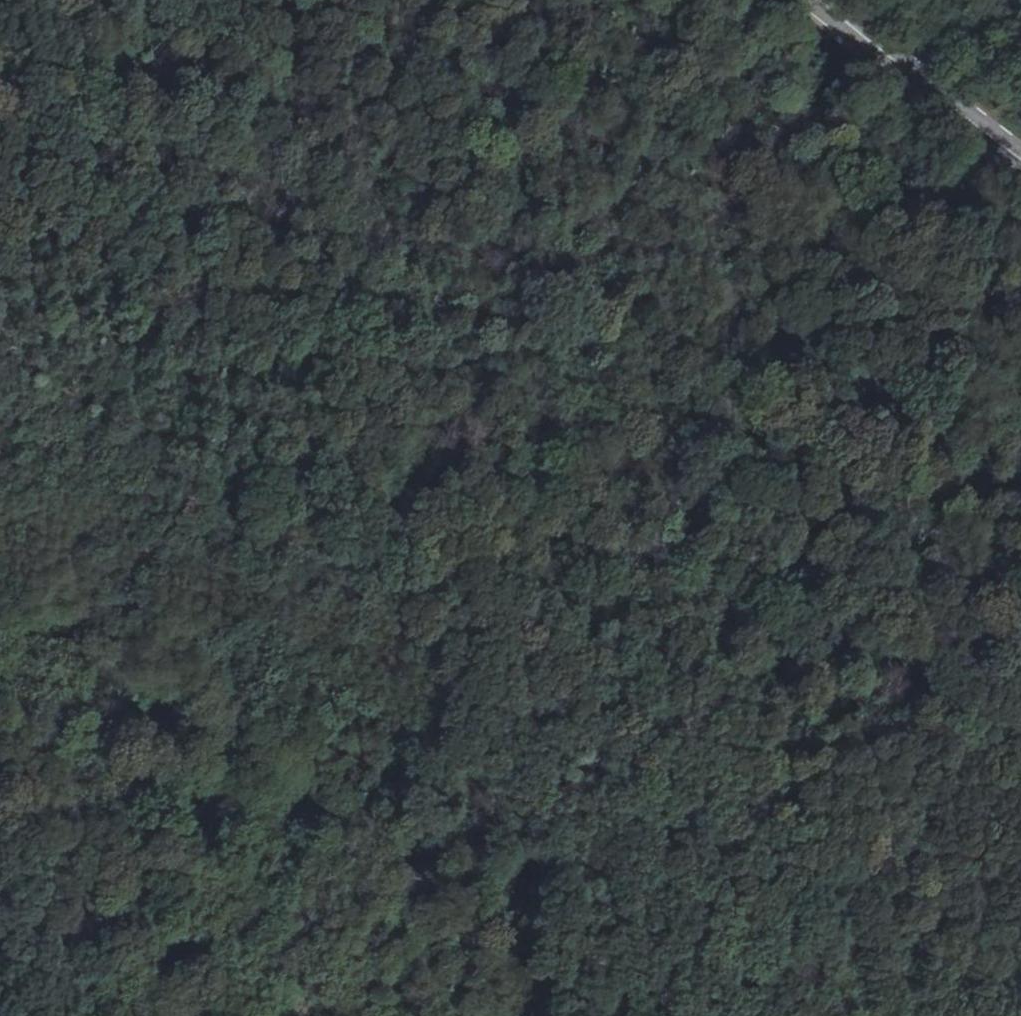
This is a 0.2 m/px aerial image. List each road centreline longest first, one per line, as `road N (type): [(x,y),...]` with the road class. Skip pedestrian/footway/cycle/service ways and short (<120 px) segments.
road 1 (track): [(280,1015),(0,623)]
road 2 (tertiary): [(1020,155),(826,0)]

